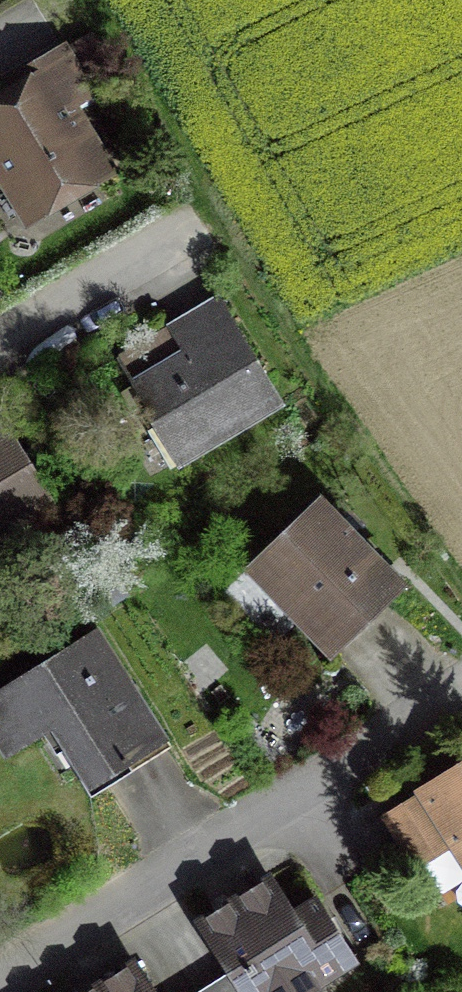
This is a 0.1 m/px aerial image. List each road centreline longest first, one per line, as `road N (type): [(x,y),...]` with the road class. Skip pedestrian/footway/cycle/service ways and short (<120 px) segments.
road 1 (residential): [(0,985),(461,695)]
road 2 (residential): [(0,349),(214,221)]

